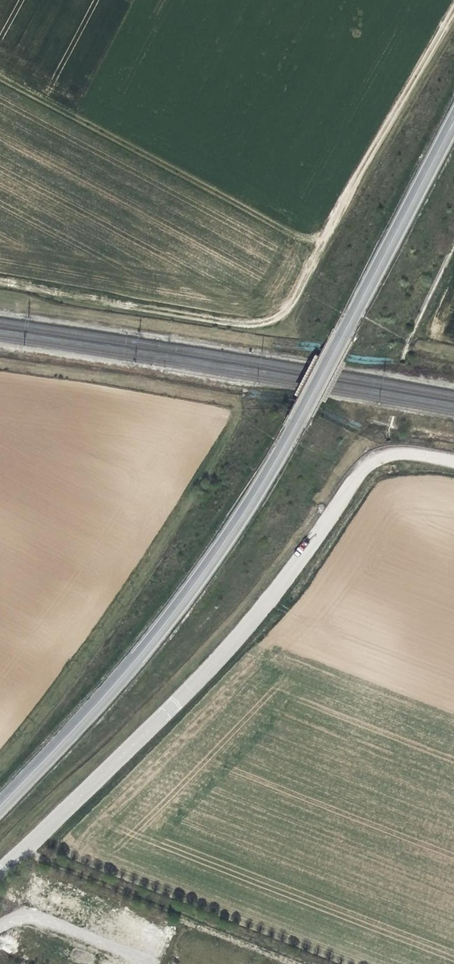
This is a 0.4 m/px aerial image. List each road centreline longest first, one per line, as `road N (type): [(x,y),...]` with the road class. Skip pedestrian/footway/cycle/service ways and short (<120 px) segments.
road 1 (tertiary): [(0,806),(124,674),(243,515),(453,122)]
road 2 (track): [(0,287),(237,327),(280,317),(453,5)]
road 3 (unclassified): [(376,460),(211,669),(0,869)]
road 4 (track): [(145,963),(29,914),(0,927)]

